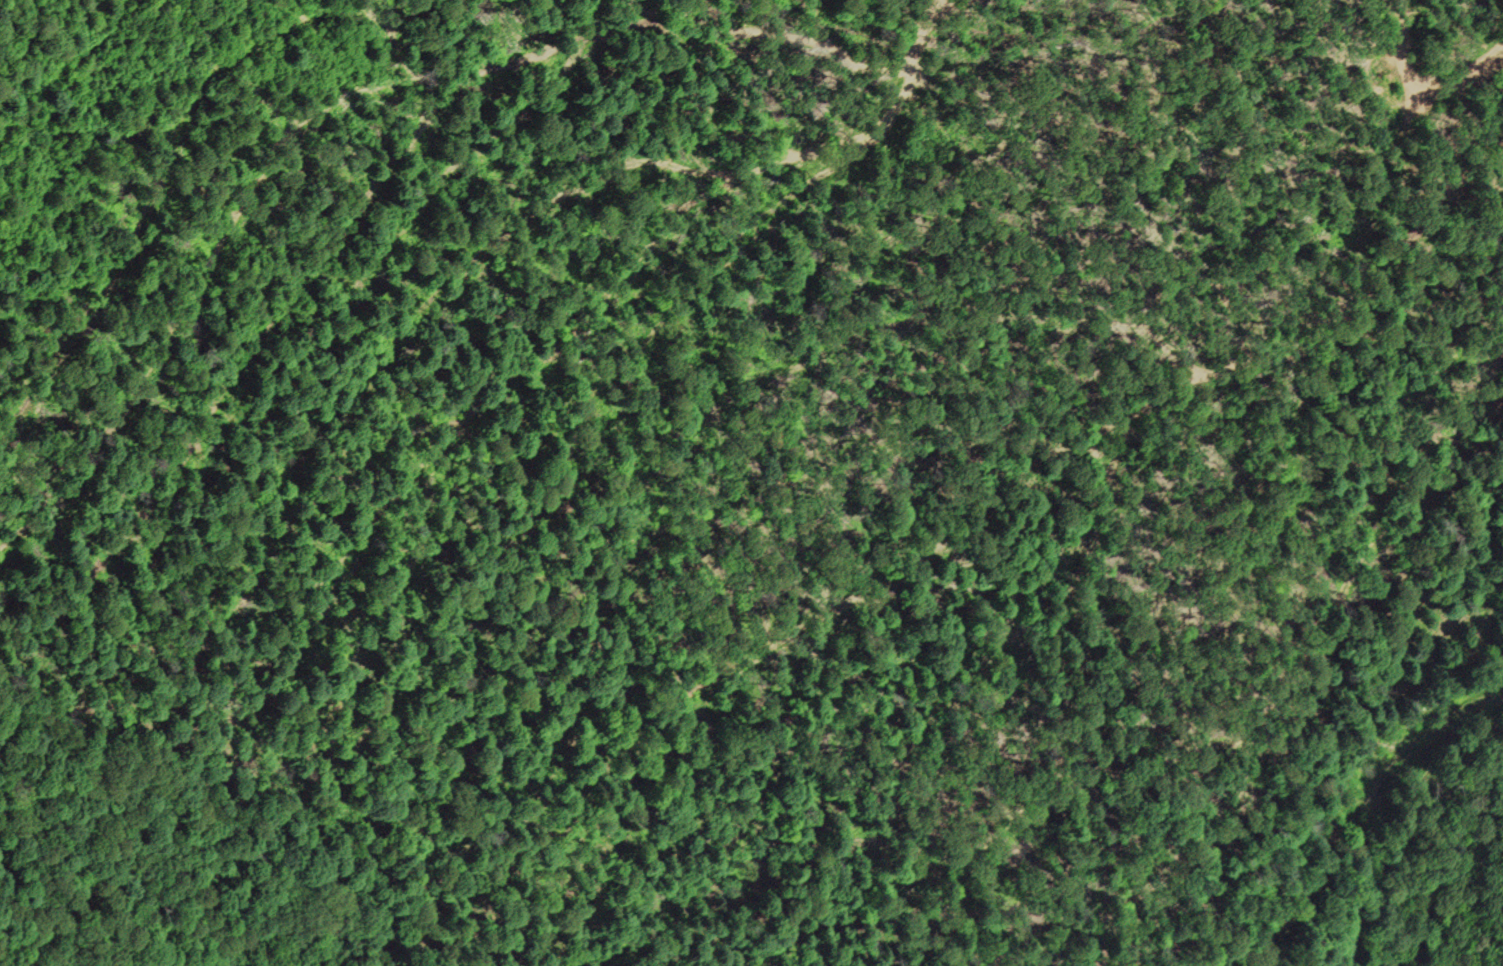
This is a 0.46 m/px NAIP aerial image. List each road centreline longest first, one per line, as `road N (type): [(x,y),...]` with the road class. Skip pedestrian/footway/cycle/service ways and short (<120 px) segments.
road 1 (track): [(56,965),(177,870),(216,798),(402,622),(445,545),(703,298),(790,237),(949,39),(969,0)]

